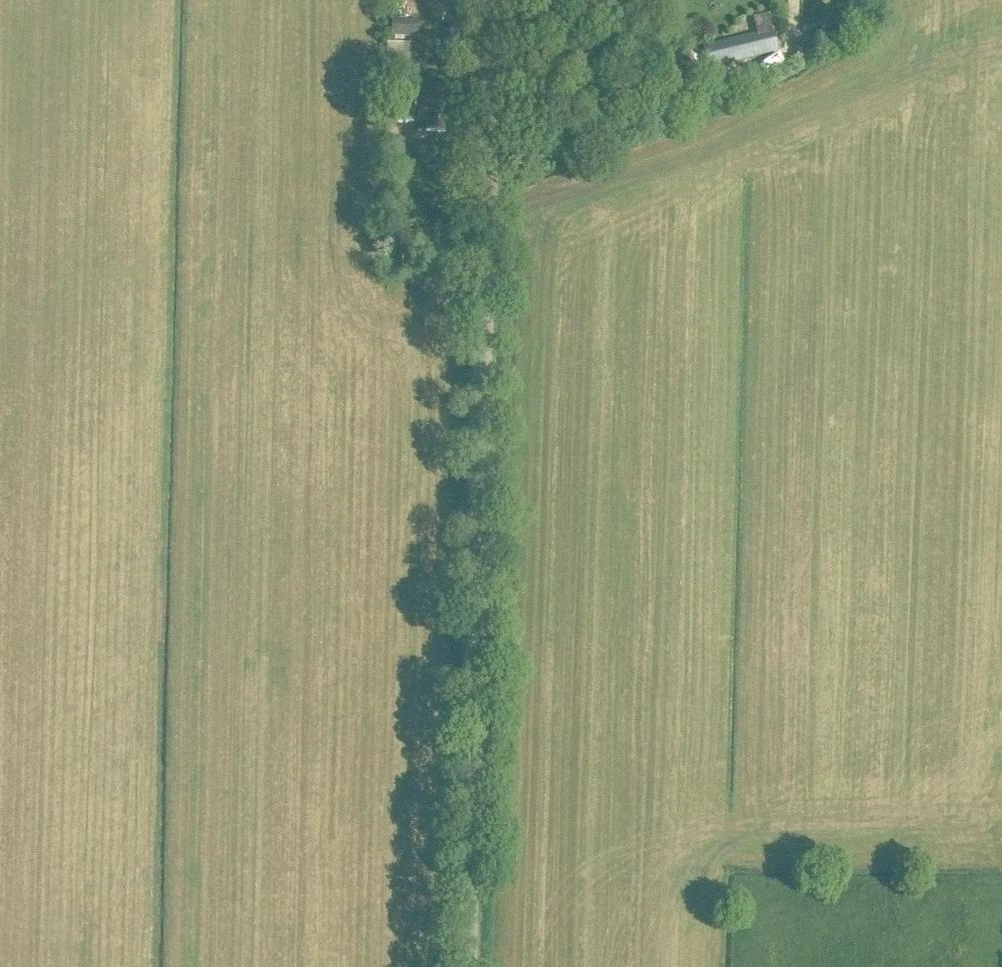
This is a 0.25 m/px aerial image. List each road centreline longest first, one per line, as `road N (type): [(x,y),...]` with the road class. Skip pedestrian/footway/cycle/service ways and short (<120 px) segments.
road 1 (tertiary): [(468,966),(493,0)]

